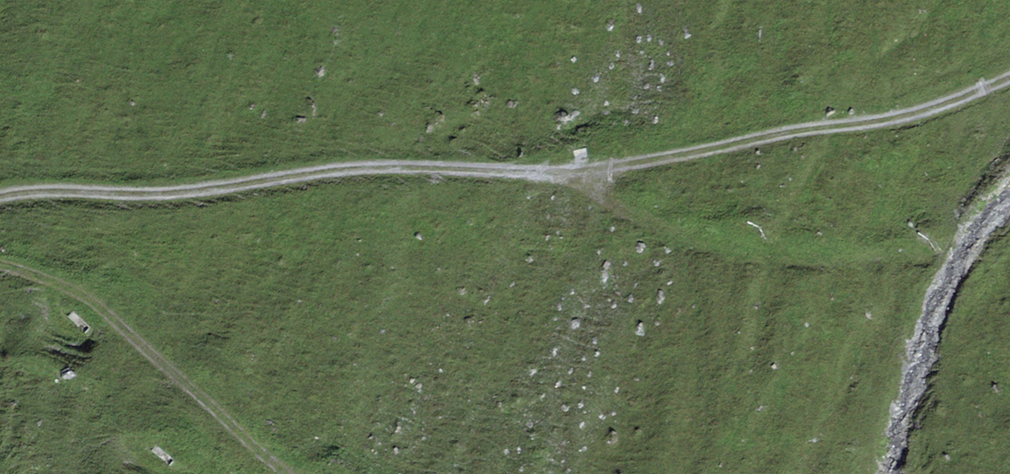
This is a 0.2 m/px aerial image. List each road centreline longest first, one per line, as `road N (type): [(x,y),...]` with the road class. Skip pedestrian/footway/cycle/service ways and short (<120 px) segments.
road 1 (track): [(1009,79),(900,119),(555,173),(363,169),(185,191),(0,198)]
road 2 (track): [(932,245),(854,258),(693,238),(555,173)]
road 3 (track): [(0,264),(31,271),(122,324),(291,473)]

